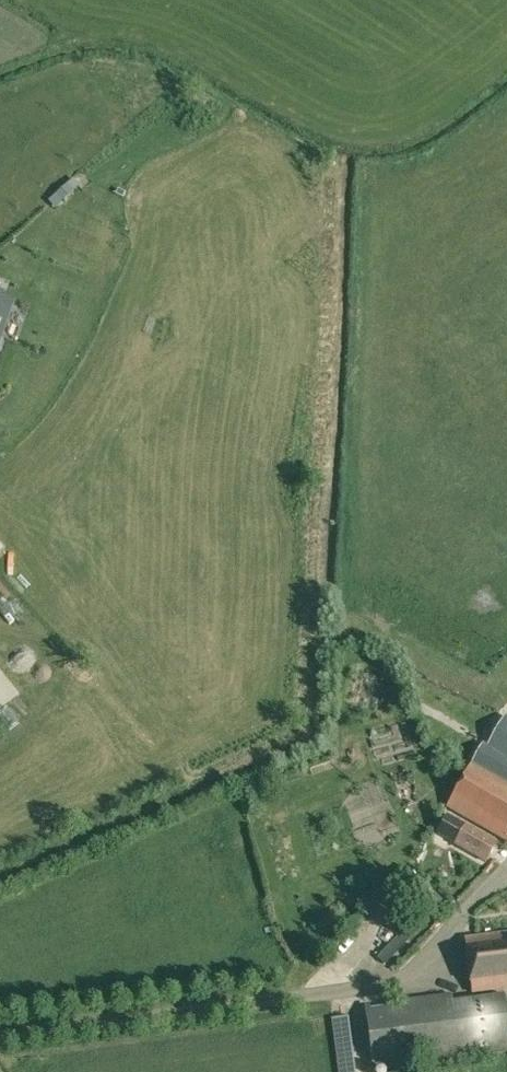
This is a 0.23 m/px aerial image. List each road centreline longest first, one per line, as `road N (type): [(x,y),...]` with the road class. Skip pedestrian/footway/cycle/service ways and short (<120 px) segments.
road 1 (track): [(0,50),(45,54),(130,93),(134,105),(115,132),(66,159)]

